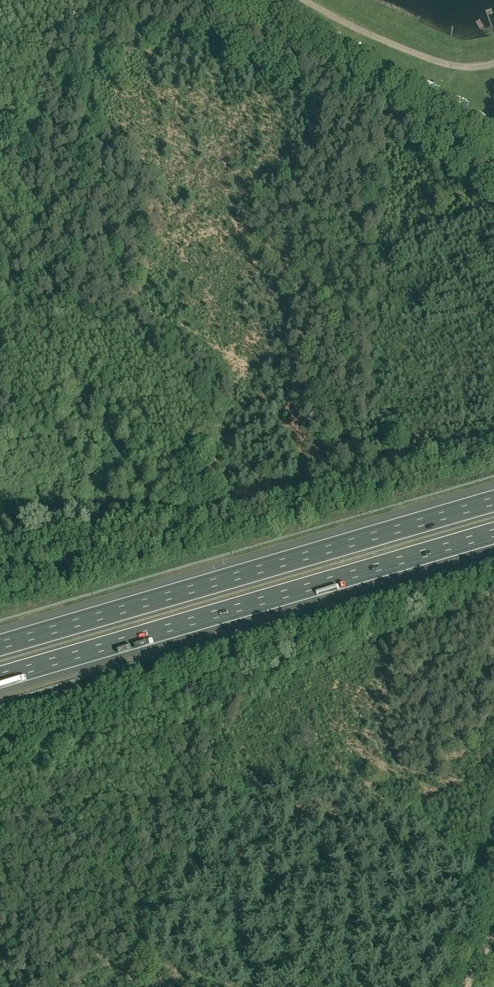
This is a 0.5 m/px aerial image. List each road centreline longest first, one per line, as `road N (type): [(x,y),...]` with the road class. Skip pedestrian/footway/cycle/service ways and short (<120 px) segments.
road 1 (motorway): [(493,501),(0,645)]
road 2 (motorway): [(0,677),(493,533)]

